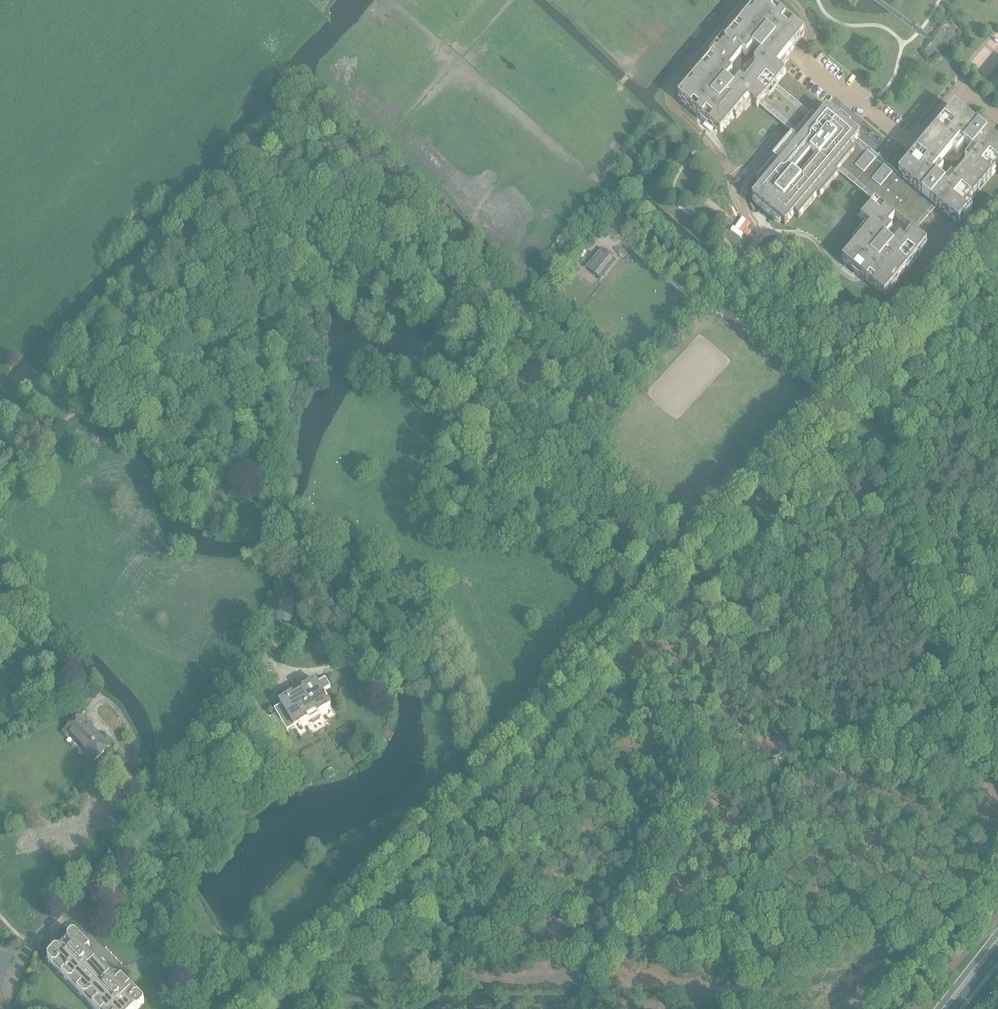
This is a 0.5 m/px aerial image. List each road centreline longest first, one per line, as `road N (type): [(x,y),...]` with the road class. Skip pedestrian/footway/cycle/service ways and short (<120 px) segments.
road 1 (residential): [(259,1008),(692,567),(997,231)]
road 2 (residential): [(798,55),(909,143),(958,83),(997,116)]
road 3 (residential): [(140,771),(134,736),(106,702),(92,717),(129,760)]
road 4 (residential): [(184,938),(122,971),(89,936),(82,910)]

